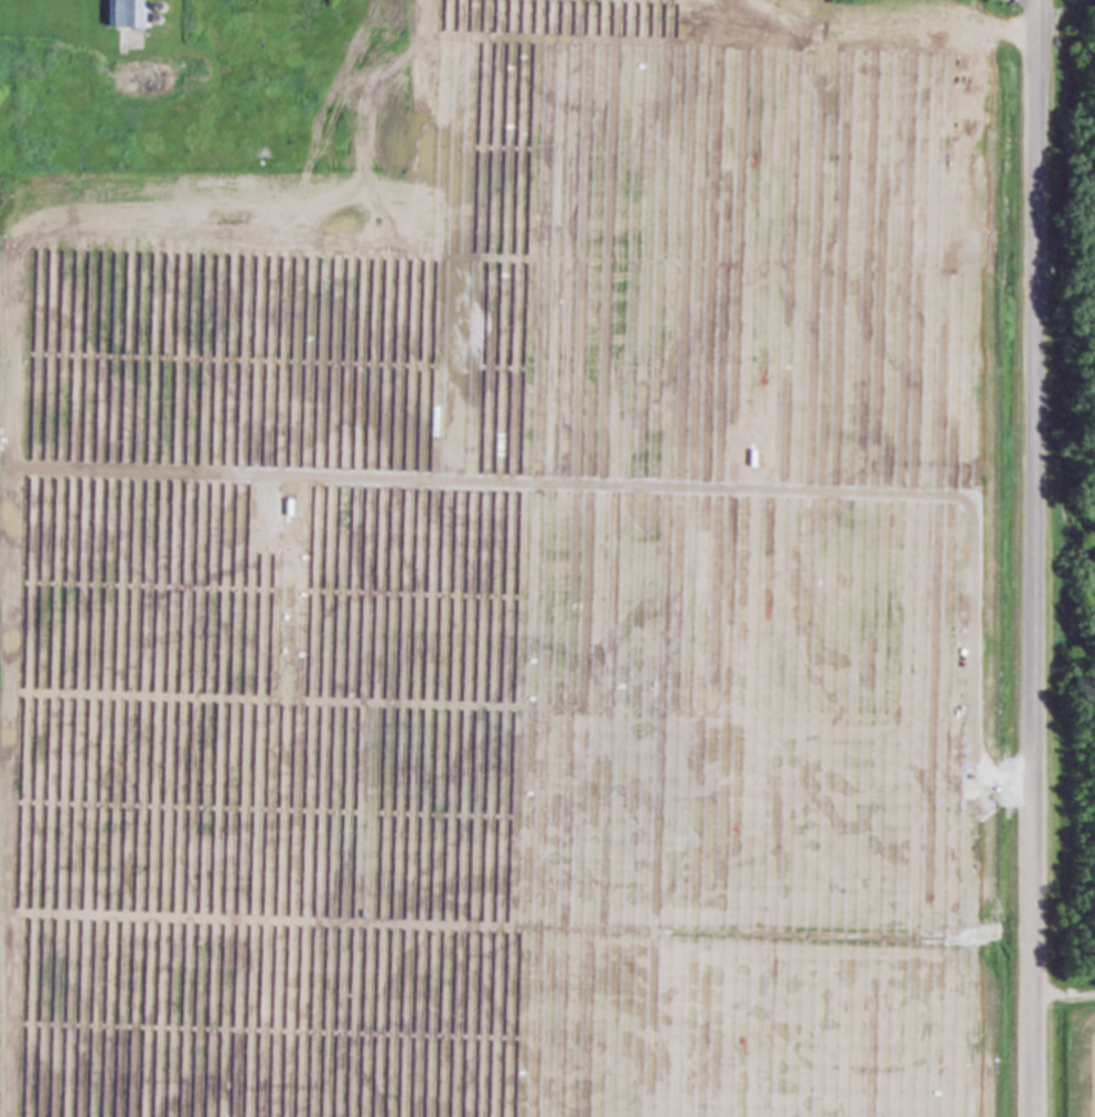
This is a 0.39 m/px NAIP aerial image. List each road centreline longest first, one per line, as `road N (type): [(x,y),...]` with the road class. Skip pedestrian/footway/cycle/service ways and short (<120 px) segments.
road 1 (residential): [(1033,1116),(1041,60)]

